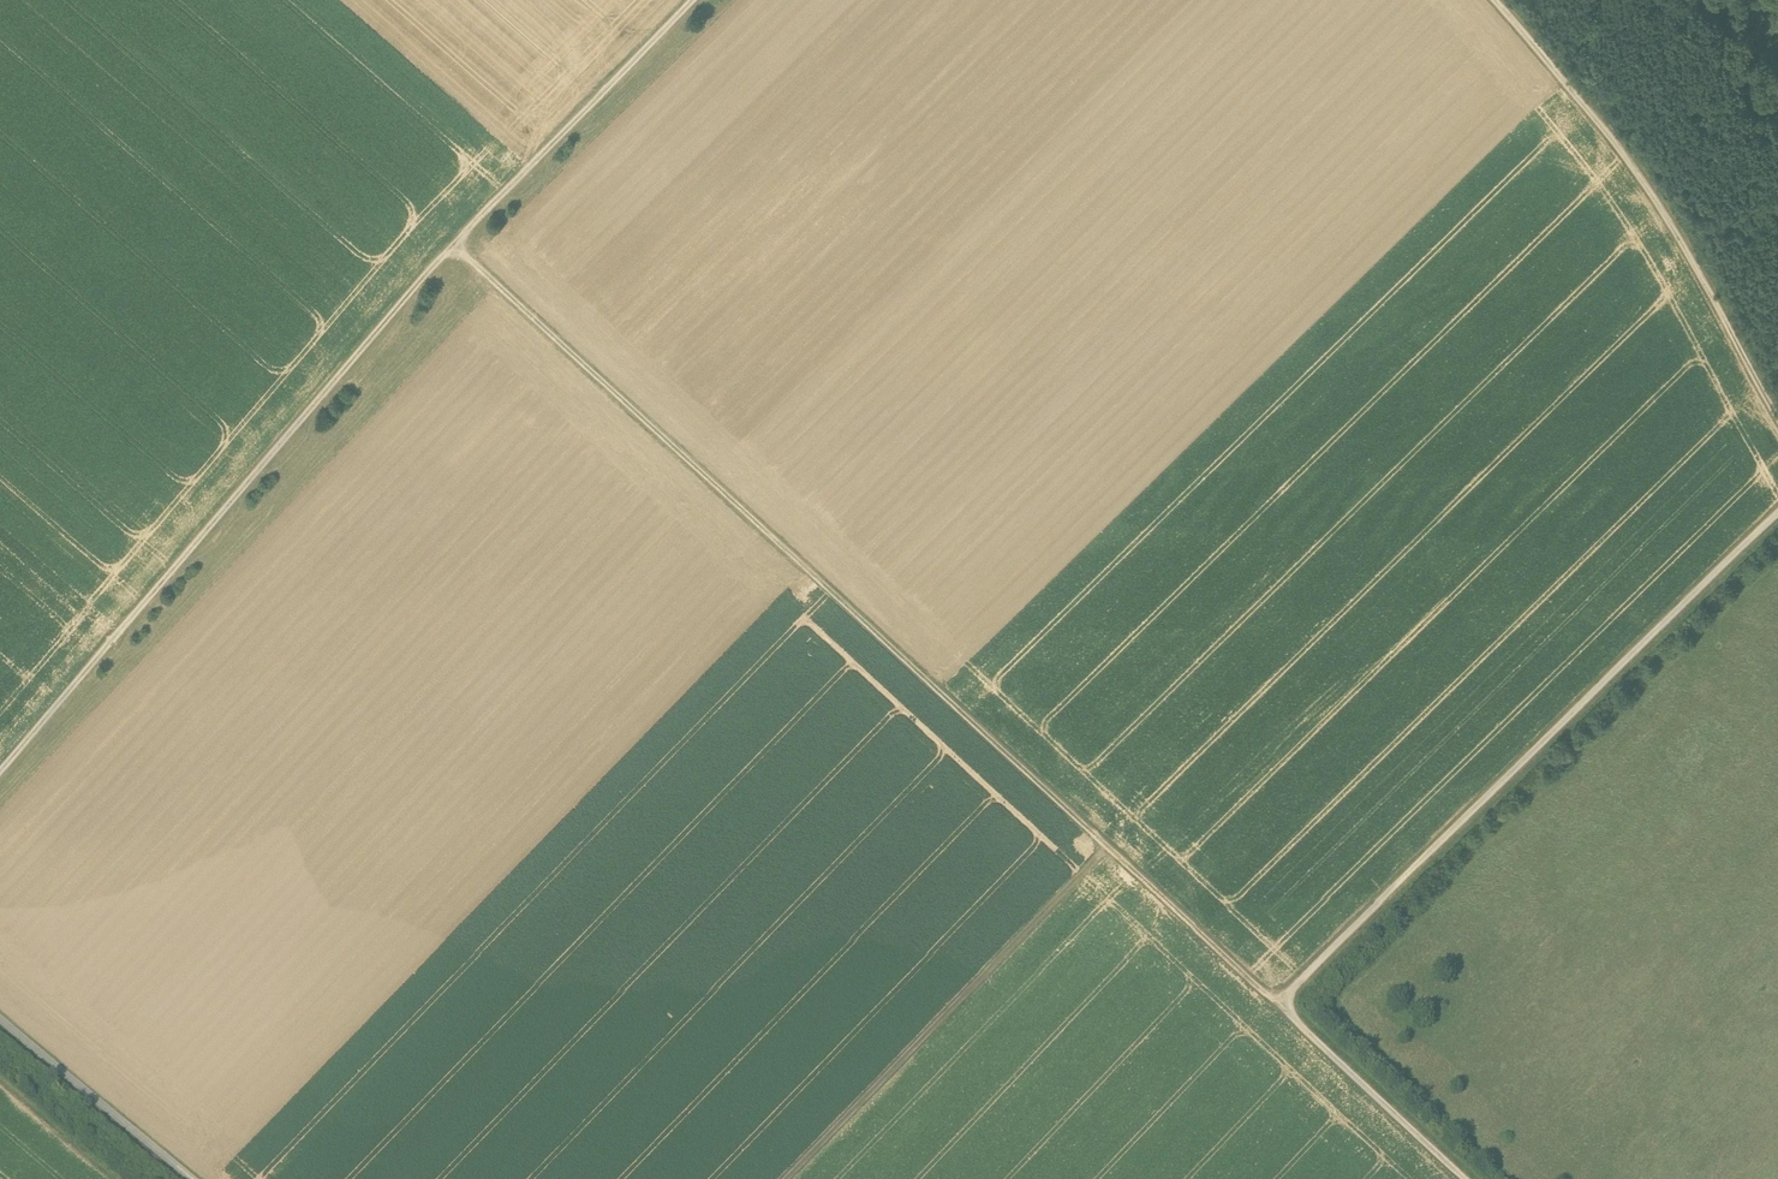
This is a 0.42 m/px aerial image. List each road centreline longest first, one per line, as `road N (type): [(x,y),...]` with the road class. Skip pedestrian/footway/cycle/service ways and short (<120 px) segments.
road 1 (track): [(456,246),(1278,1003)]
road 2 (track): [(0,778),(456,246),(695,0)]
road 3 (track): [(1467,1178),(1278,1003),(1777,517)]
road 4 (track): [(1492,0),(1645,183),(1777,422)]
road 5 (track): [(0,1013),(194,1178)]

